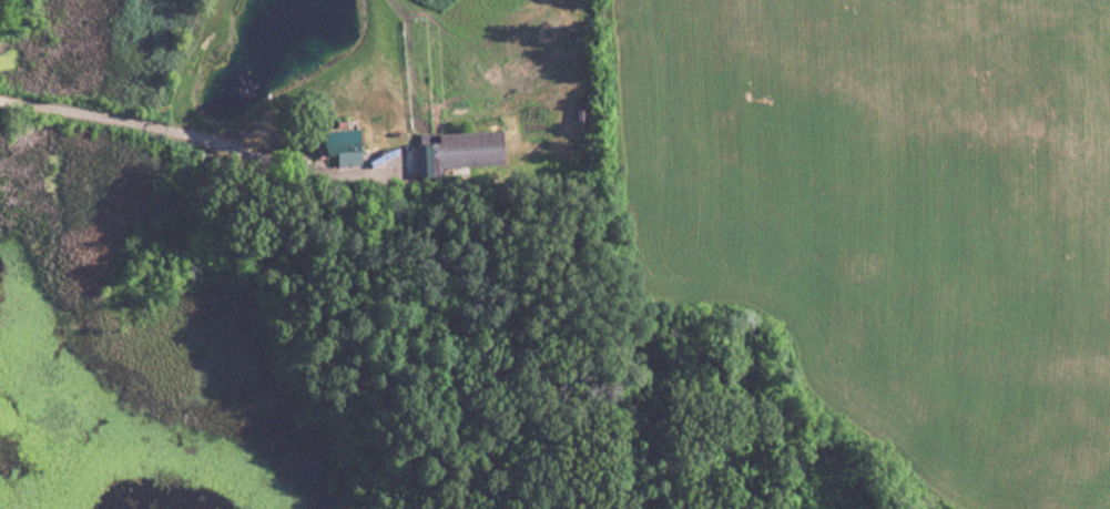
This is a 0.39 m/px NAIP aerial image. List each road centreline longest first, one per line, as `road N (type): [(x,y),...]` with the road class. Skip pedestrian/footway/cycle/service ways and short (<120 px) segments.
road 1 (residential): [(0,87),(245,163),(277,196)]

